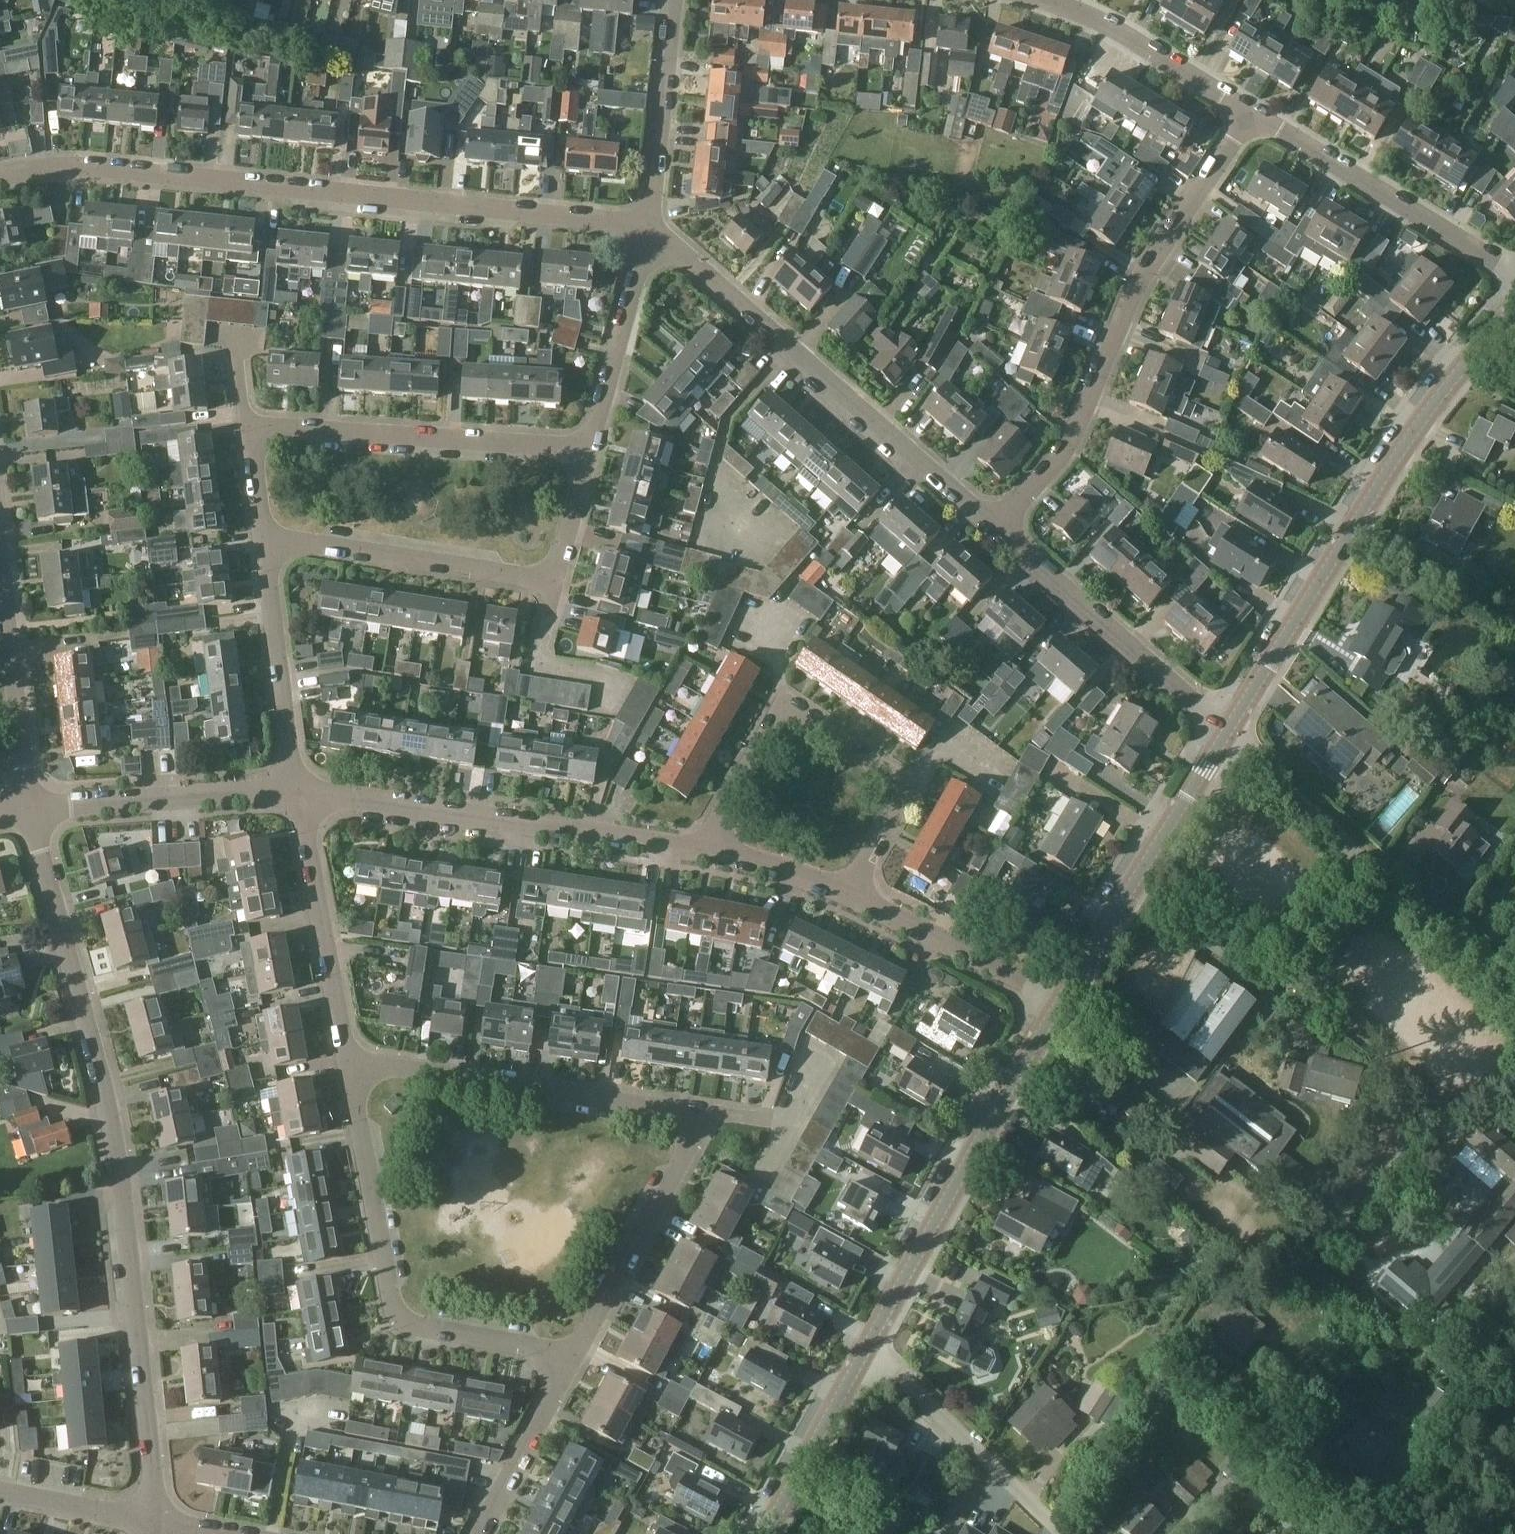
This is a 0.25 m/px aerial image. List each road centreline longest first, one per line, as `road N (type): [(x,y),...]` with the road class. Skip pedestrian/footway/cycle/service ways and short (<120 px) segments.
road 1 (residential): [(156,1526),(121,1156),(30,809)]
road 2 (residential): [(638,237),(186,177),(64,168),(0,177)]
road 3 (residential): [(570,1357),(699,1139),(695,1121),(661,1110),(354,1081)]
road 4 (residential): [(1001,530),(1079,433),(1123,281),(1235,116)]
road 5 (residential): [(1001,530),(681,255),(638,237)]
road 6 (residential): [(570,1357),(410,1331),(391,1316),(354,1081)]
road 7 (residential): [(704,848),(286,795)]
road 8 (residential): [(704,848),(760,734),(785,720),(898,777),(895,799),(844,891)]
road 9 (residential): [(1514,992),(1229,731)]
road 10 (unclassified): [(866,1352),(1053,1014)]
road 11 (residential): [(577,438),(293,412),(236,417)]
road 12 (unclassified): [(1053,1014),(1229,731)]
road 13 (residential): [(1514,274),(1235,116)]
road 14 (residential): [(1229,731),(1001,530)]
road 15 (residential): [(548,558),(501,563),(250,524)]
road 16 (residential): [(354,1081),(286,795)]
road 17 (unclassified): [(1345,537),(1429,409),(1514,307)]
road 18 (residential): [(250,524),(286,795)]
road 19 (residential): [(1061,1533),(866,1352)]
road 20 (residential): [(286,795),(30,809)]
road 21 (residential): [(1053,1014),(844,891)]
road 22 (residential): [(30,809),(0,569)]
road 23 (residential): [(638,237),(654,0)]
road 24 (residential): [(1235,116),(1075,16),(1036,0)]
road 25 (unclassified): [(1229,731),(1345,537)]
road 26 (residential): [(577,438),(638,237)]
road 27 (unclassified): [(768,1533),(866,1352)]
road 28 (residential): [(475,1533),(570,1357)]
road 29 (residential): [(1514,632),(1345,537)]
road 30 (residential): [(156,1526),(0,1495)]
road 31 (residential): [(844,891),(704,848)]
road 32 (residential): [(548,558),(577,438)]

